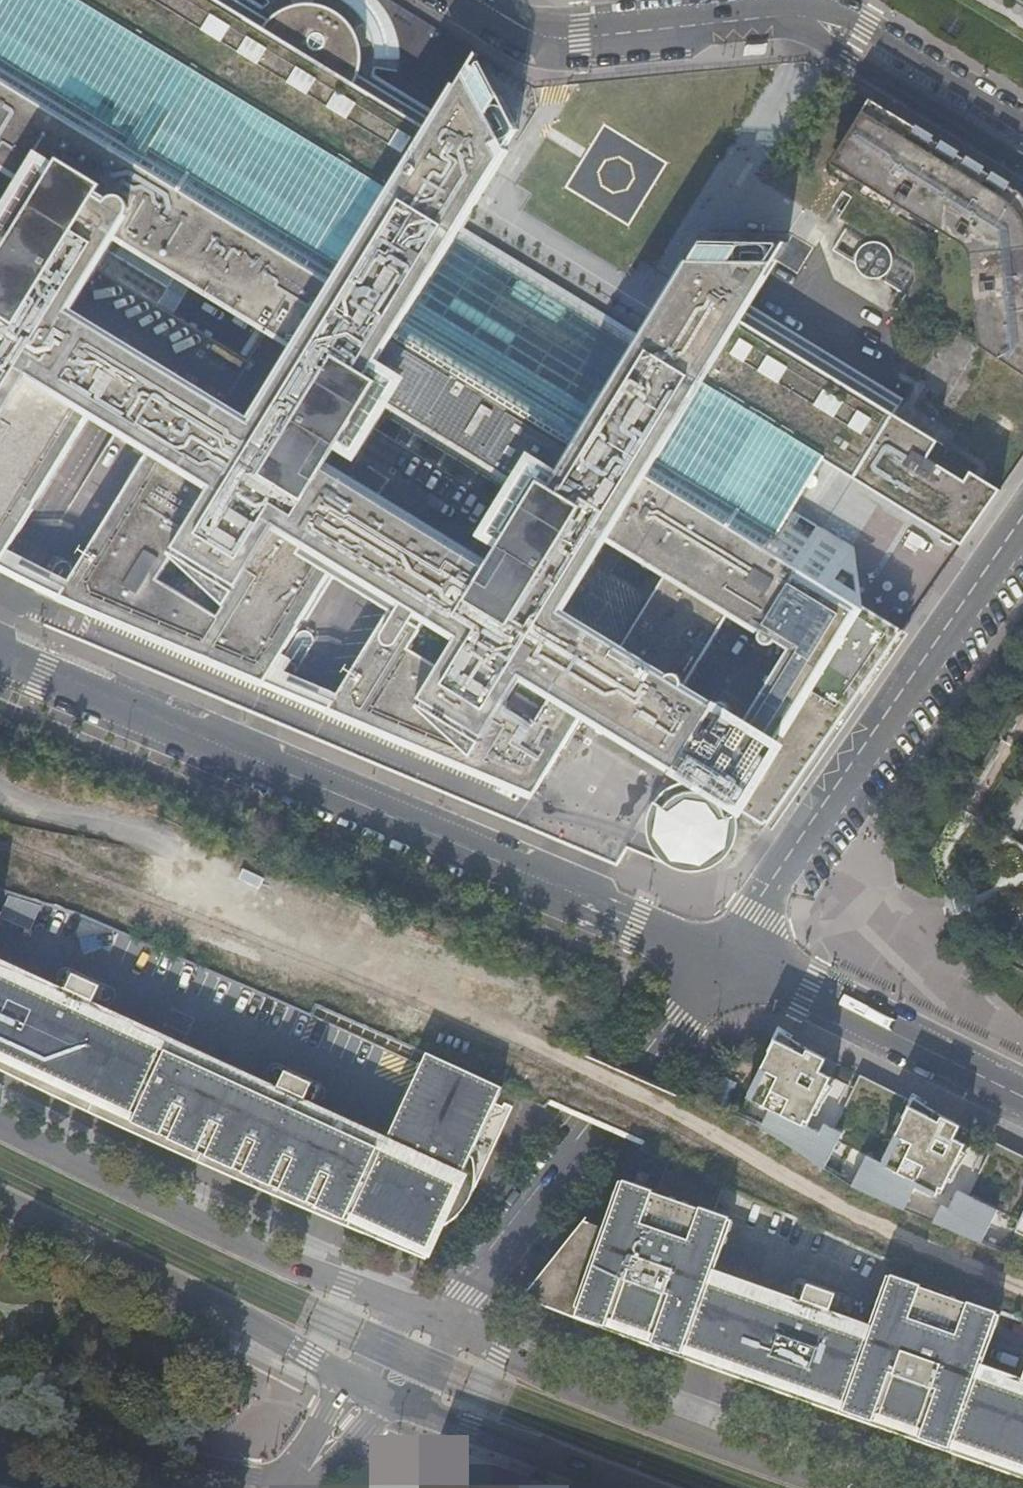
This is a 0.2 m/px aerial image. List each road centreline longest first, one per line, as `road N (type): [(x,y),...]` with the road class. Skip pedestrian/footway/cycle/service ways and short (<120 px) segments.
road 1 (track): [(1022,1288),(847,1210),(676,1113),(285,925),(194,856),(112,822),(0,796)]
road 2 (residential): [(730,956),(0,659)]
road 3 (residential): [(730,956),(1022,515)]
road 4 (primary): [(436,1323),(273,1259),(0,1127)]
road 5 (residential): [(436,1323),(730,956)]
road 6 (primary): [(846,1487),(633,1412),(436,1323)]
road 7 (primary): [(0,1199),(354,1376)]
road 8 (residential): [(730,956),(1022,1095)]
road 9 (residential): [(785,14),(553,38),(480,0)]
road 10 (residential): [(299,1486),(0,1437)]
road 11 (residential): [(785,14),(1022,165)]
road 12 (residential): [(1022,123),(865,26),(828,10),(785,14)]
road 13 (primary): [(403,1397),(637,1487)]
road 14 (unclassified): [(299,1486),(403,1397)]
road 15 (unclassified): [(354,1376),(300,1459),(299,1486)]

